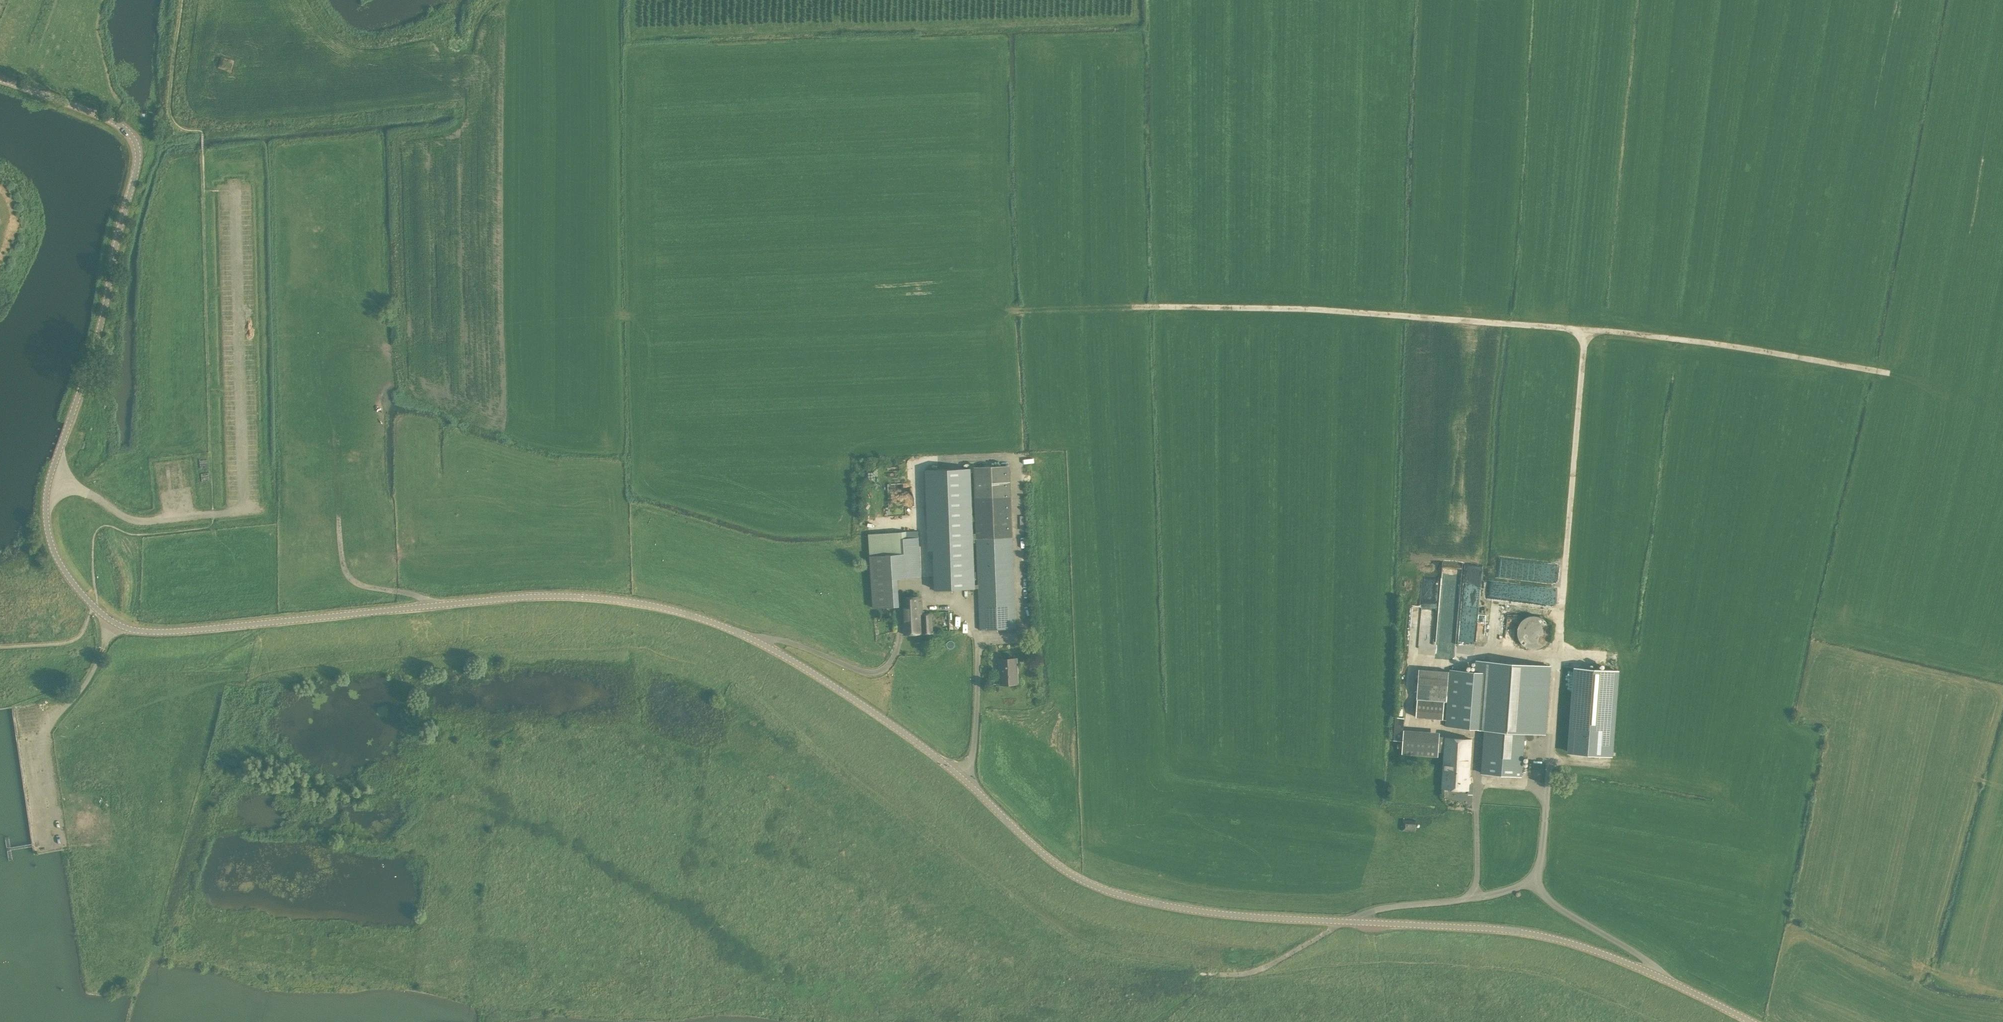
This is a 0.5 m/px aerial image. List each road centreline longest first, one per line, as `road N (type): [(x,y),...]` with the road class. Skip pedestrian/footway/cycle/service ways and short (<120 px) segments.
road 1 (unclassified): [(1751,1021),(1614,958),(1524,933),(1199,913),(1099,889),(1045,857),(950,770),(832,687),(754,641),(660,608),(515,599),(151,632),(94,607)]
road 2 (track): [(1888,372),(1627,333),(1306,308),(1010,310)]
road 3 (unclassified): [(0,78),(116,122),(137,145),(102,326),(46,502),(57,558),(94,607)]
road 4 (track): [(923,529),(855,540),(757,537),(635,498),(629,454),(522,442),(396,395)]
road 5 (track): [(1547,795),(1586,330)]
road 6 (track): [(629,454),(624,0)]

